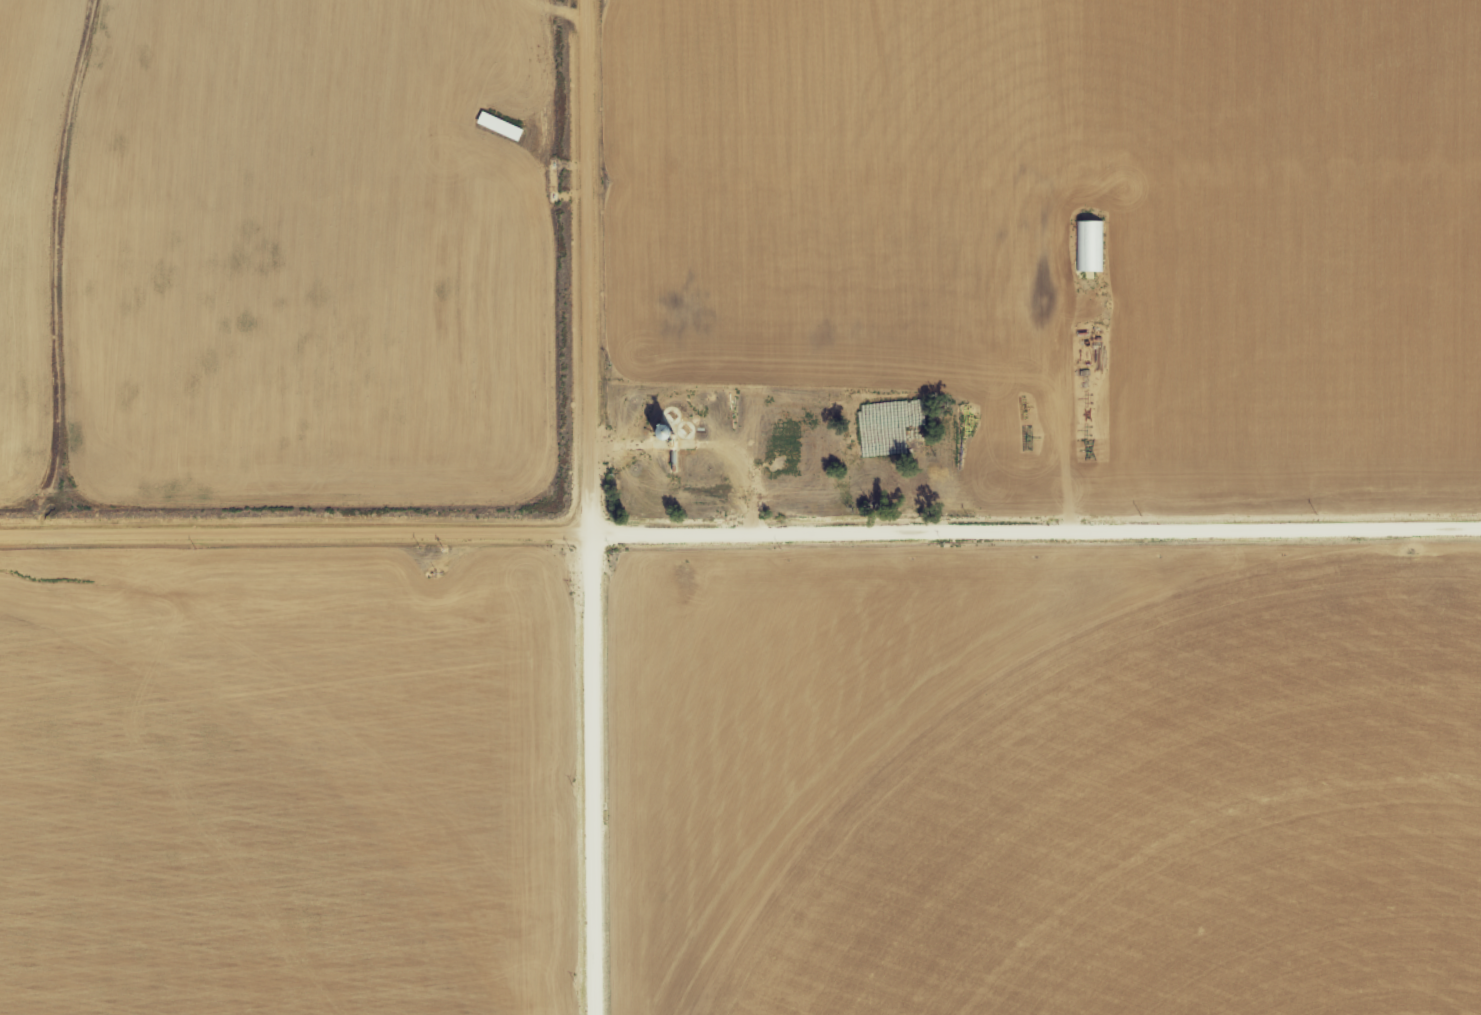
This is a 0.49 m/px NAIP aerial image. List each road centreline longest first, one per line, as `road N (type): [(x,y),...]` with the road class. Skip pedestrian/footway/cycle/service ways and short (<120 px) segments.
road 1 (residential): [(0,531),(1480,524)]
road 2 (residential): [(594,1014),(585,0)]

